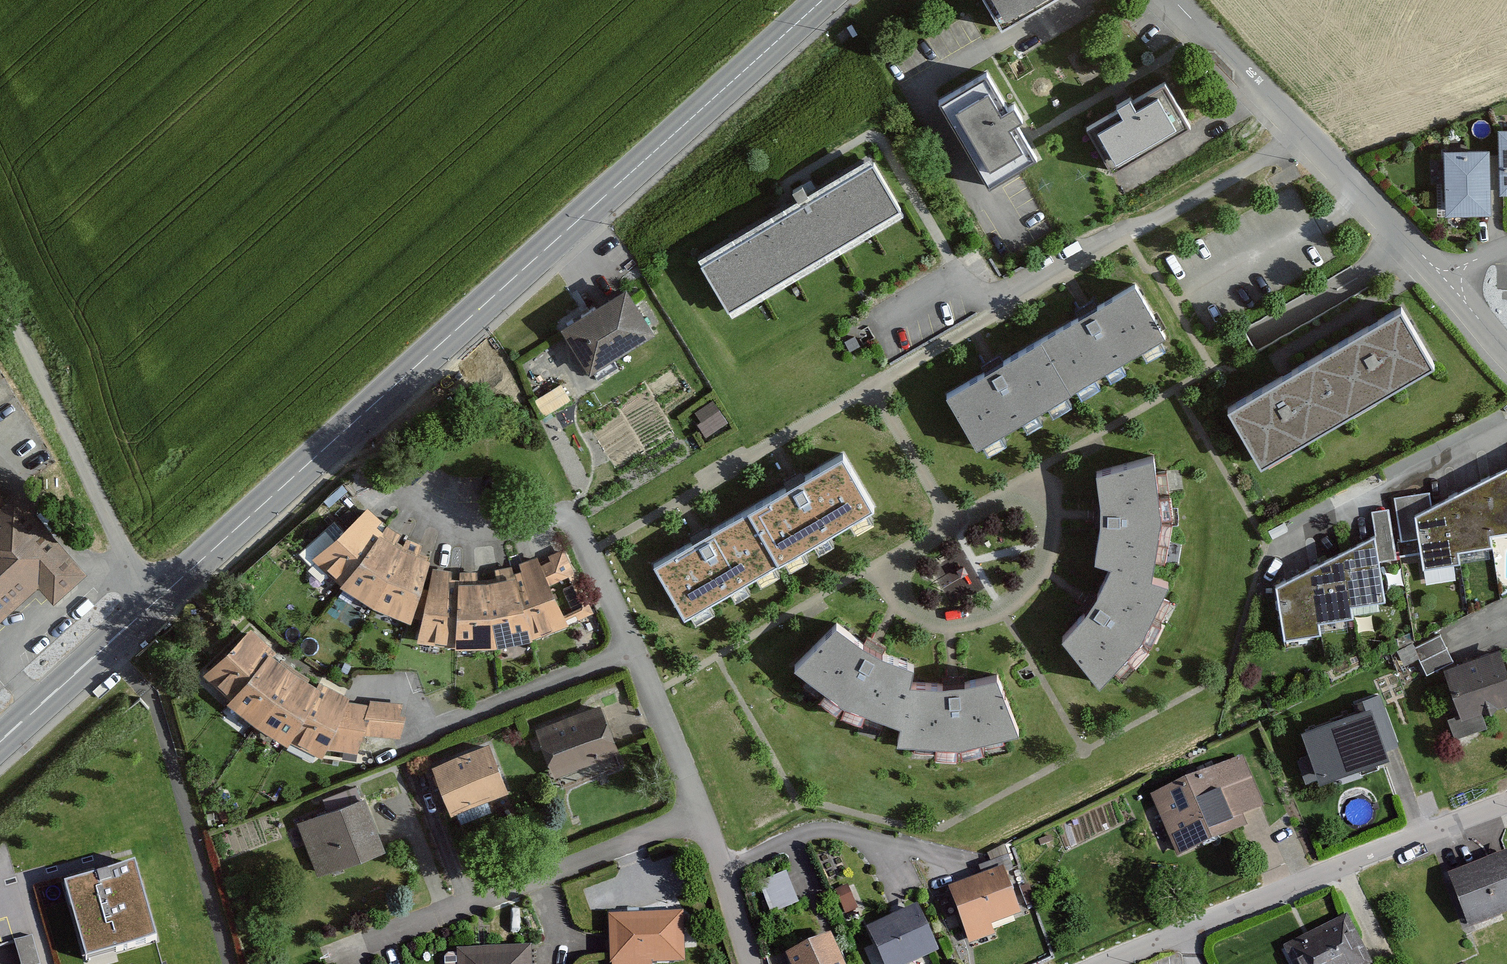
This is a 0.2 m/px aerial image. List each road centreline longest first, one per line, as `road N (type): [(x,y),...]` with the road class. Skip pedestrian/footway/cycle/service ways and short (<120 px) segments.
road 1 (secondary): [(151,606),(821,0)]
road 2 (residential): [(1309,128),(589,551)]
road 3 (residential): [(1103,963),(1506,802)]
road 4 (residential): [(0,290),(151,606)]
road 5 (residential): [(1083,0),(935,82),(930,104),(1001,230)]
road 6 (residential): [(634,647),(435,725),(414,681),(365,676)]
road 7 (residential): [(702,816),(465,901)]
road 8 (residential): [(1506,421),(1286,534)]
road 9 (secondary): [(0,741),(151,606)]
road 10 (residential): [(1309,128),(1438,268)]
road 11 (residential): [(1173,0),(1309,128)]
road 12 (residential): [(702,816),(634,647)]
road 13 (residential): [(589,551),(568,514),(527,521),(448,500)]
road 14 (residential): [(752,963),(702,816)]
road 15 (residential): [(421,772),(465,901)]

